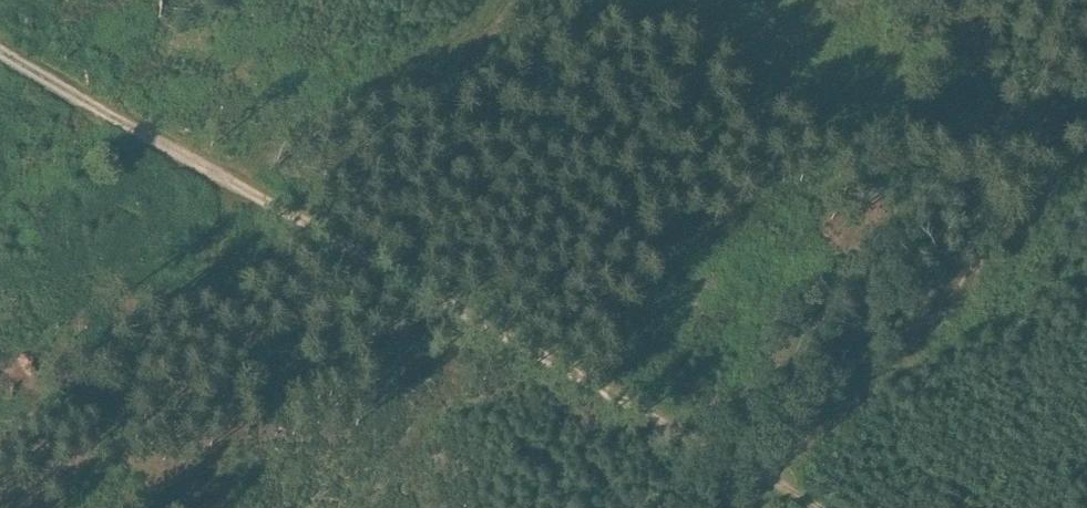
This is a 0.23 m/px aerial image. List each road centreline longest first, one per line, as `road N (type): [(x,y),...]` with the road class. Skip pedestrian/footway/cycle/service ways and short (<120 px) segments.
road 1 (track): [(0,49),(816,507)]

